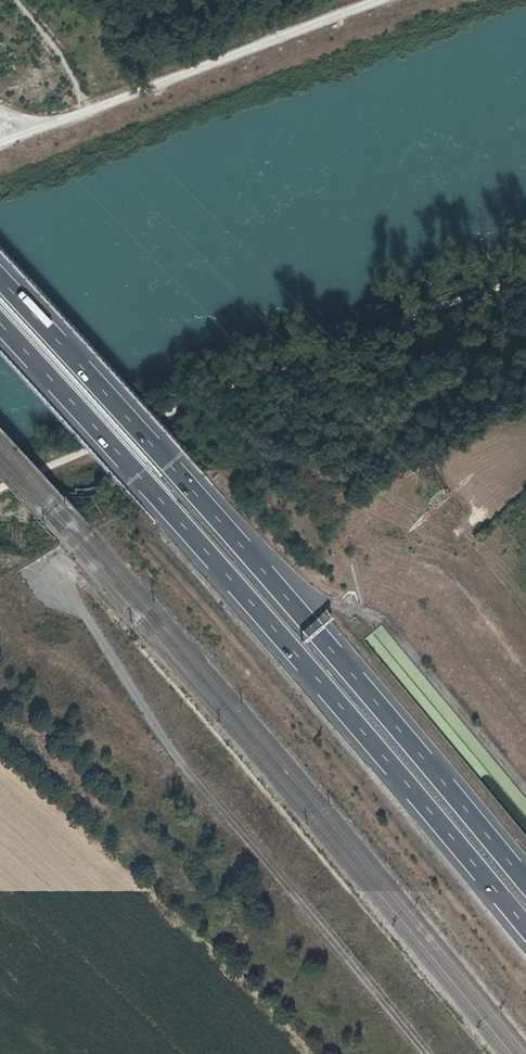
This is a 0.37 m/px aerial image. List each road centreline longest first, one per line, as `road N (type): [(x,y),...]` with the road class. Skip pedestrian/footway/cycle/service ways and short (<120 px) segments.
road 1 (motorway): [(525,882),(249,552),(0,276)]
road 2 (motorway): [(0,322),(525,928)]
road 3 (track): [(0,111),(42,125),(383,0)]
road 4 (track): [(92,110),(55,45),(16,0)]

